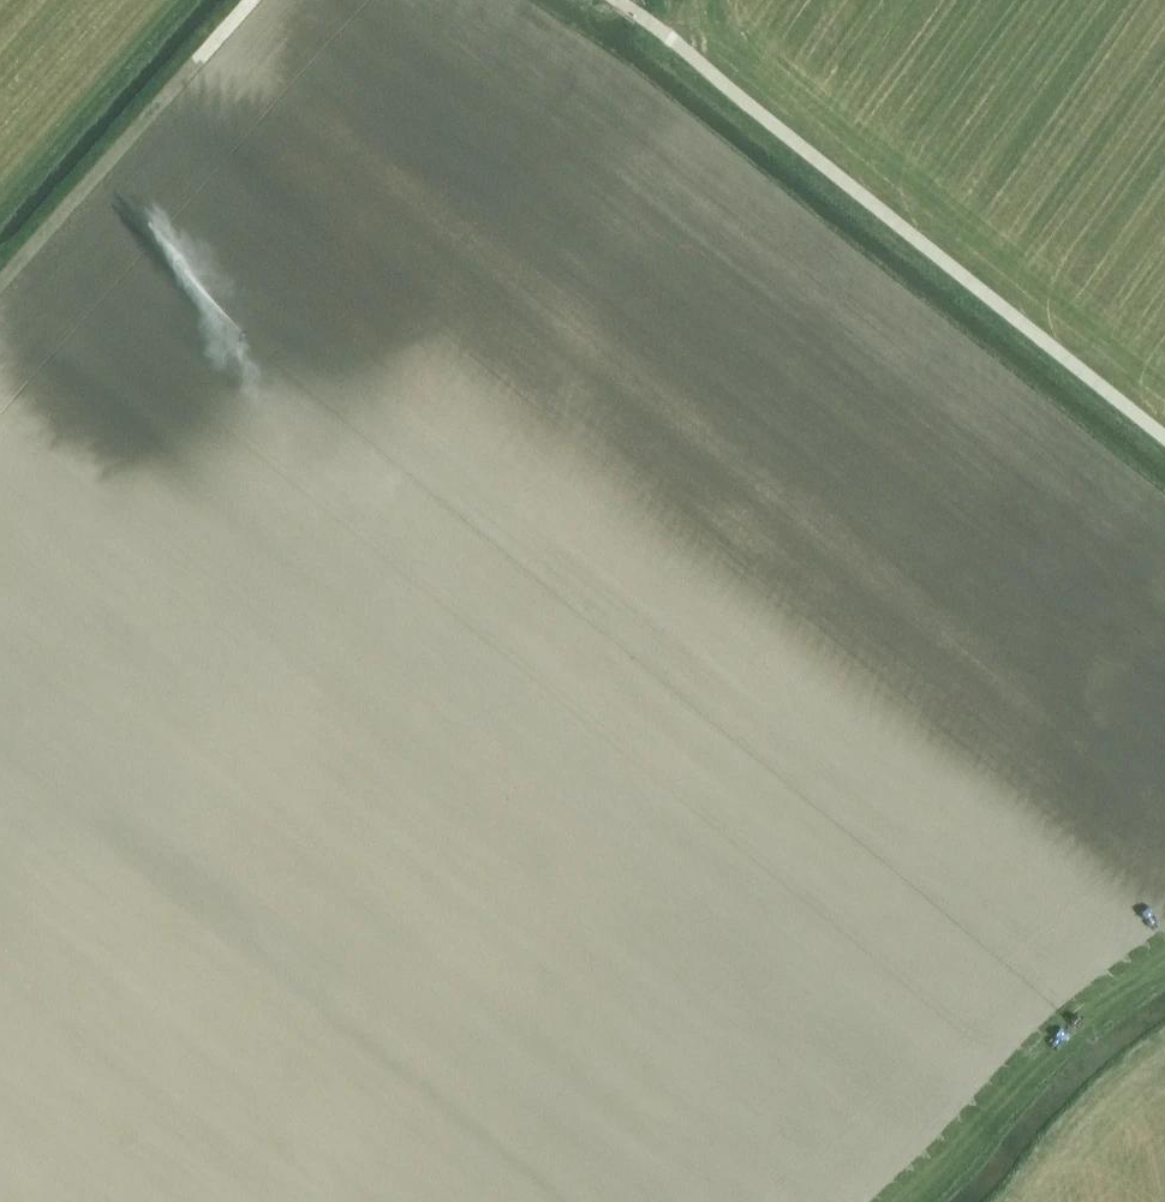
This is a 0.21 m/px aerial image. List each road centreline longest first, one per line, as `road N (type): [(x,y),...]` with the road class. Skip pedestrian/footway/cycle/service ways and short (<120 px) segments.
road 1 (track): [(1164,436),(619,0)]
road 2 (track): [(0,282),(250,0)]

